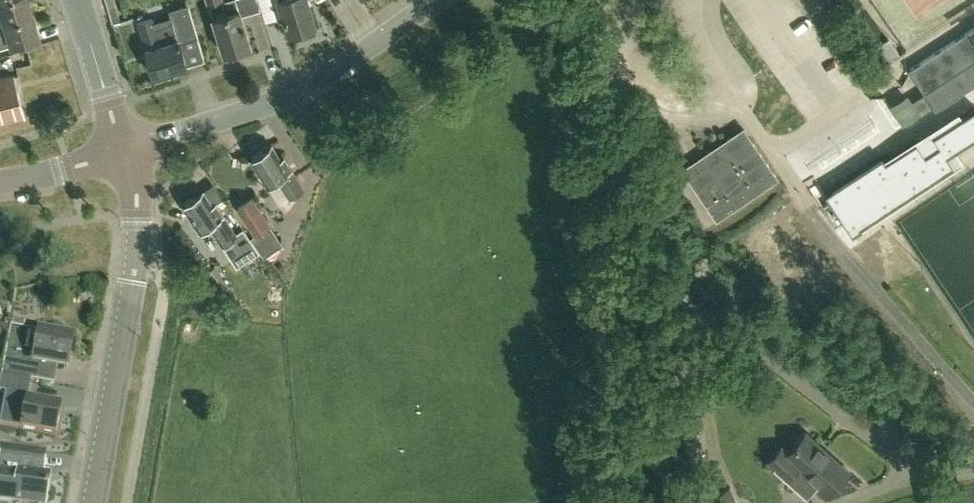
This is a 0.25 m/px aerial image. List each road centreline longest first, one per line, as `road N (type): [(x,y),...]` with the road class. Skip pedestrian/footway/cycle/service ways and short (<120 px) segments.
road 1 (unclassified): [(973,472),(906,479),(876,442),(700,317),(634,245),(506,0)]
road 2 (unclassified): [(973,402),(812,211),(728,94)]
road 3 (unclassified): [(123,152),(311,90),(441,0)]
road 4 (tertiary): [(135,238),(94,502)]
road 5 (tertiary): [(123,152),(77,0)]
road 6 (unclassified): [(0,182),(123,152)]

